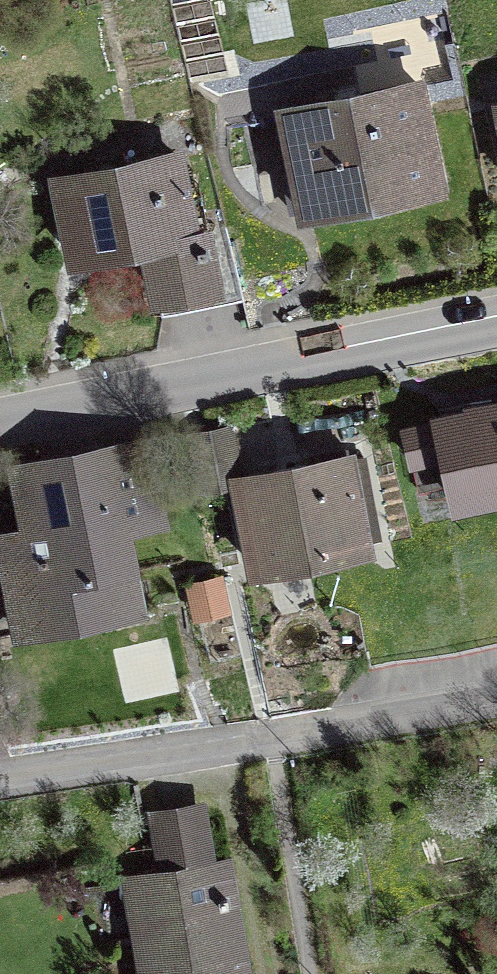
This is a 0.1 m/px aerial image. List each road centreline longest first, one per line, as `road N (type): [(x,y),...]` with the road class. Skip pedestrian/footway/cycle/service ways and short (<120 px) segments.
road 1 (residential): [(496,314),(0,419)]
road 2 (residential): [(0,786),(496,696)]

